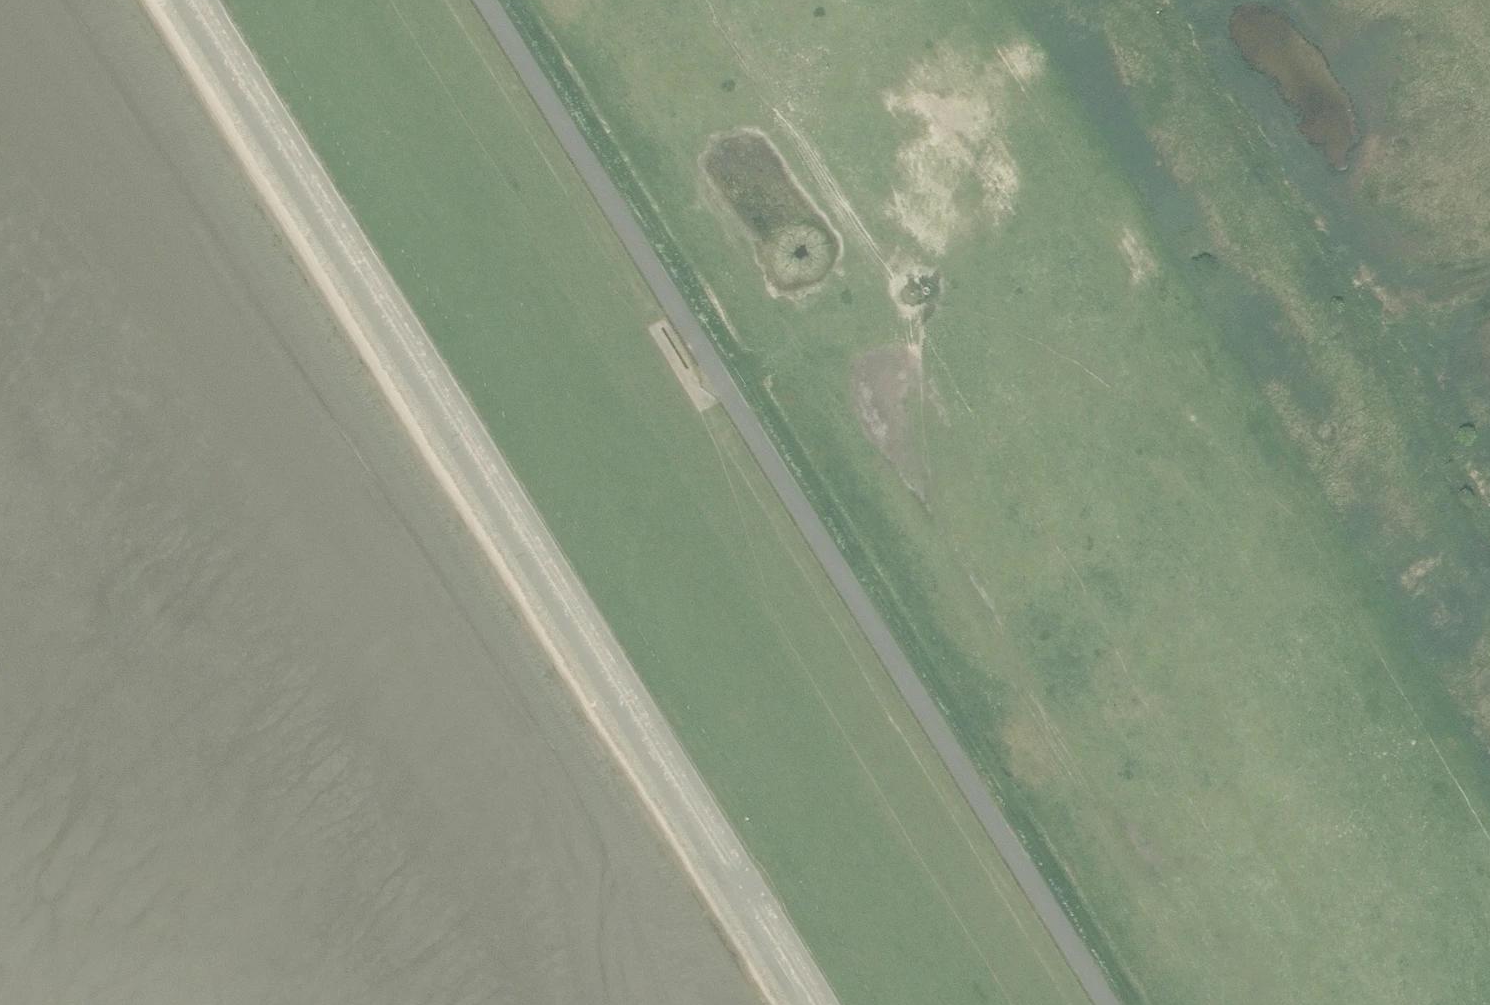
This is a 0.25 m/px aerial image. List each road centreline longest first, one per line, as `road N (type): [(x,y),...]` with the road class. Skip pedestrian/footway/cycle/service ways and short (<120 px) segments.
road 1 (track): [(833,1004),(209,0)]

